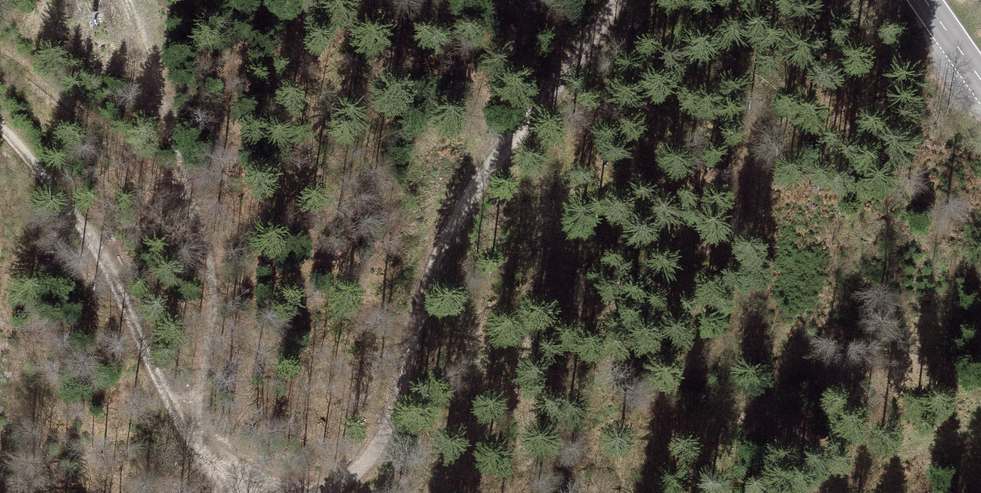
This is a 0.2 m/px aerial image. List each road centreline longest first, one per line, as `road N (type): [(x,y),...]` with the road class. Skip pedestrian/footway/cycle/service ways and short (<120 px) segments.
road 1 (track): [(324,492),(345,486),(375,449),(400,399),(417,316),(466,198),(608,0)]
road 2 (track): [(0,128),(66,204),(187,431)]
road 3 (track): [(203,260),(187,431)]

